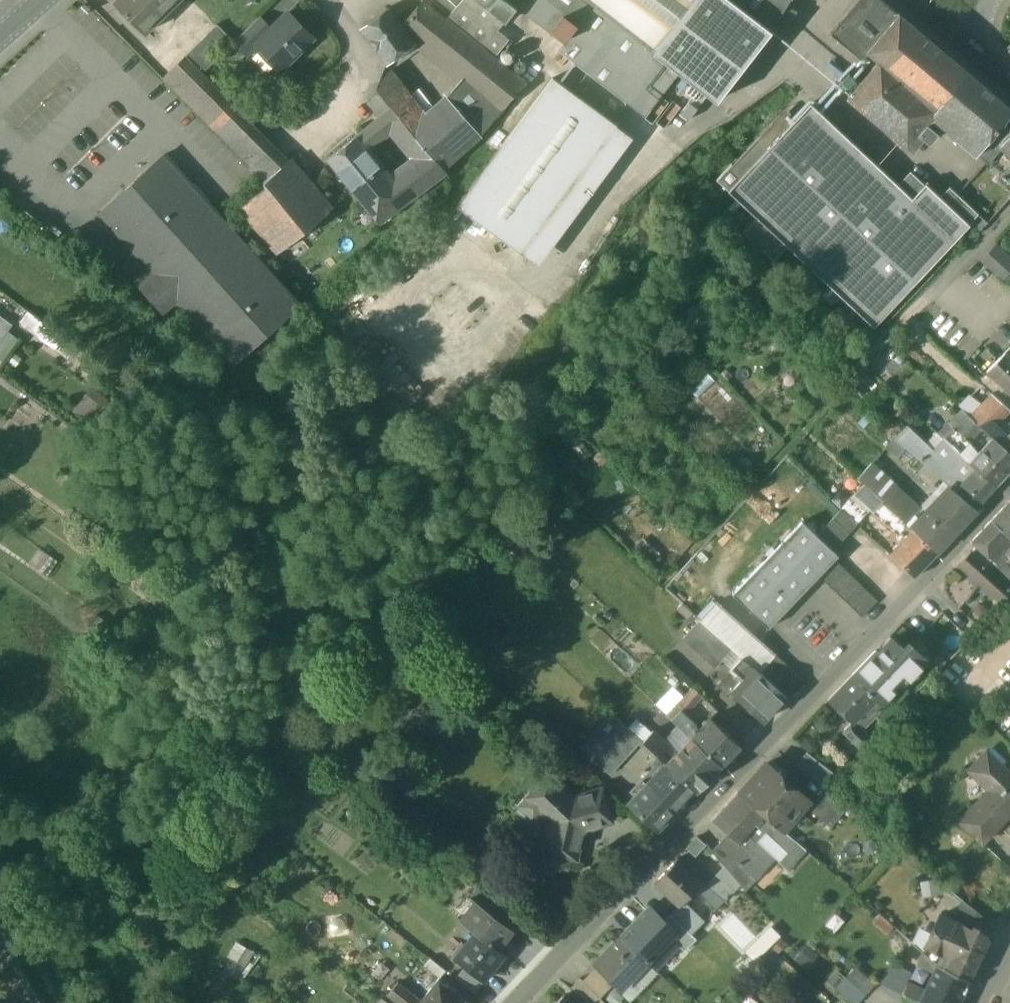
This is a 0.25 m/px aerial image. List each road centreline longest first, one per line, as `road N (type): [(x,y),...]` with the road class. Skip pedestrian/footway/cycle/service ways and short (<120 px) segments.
road 1 (residential): [(1009,491),(517,1002)]

